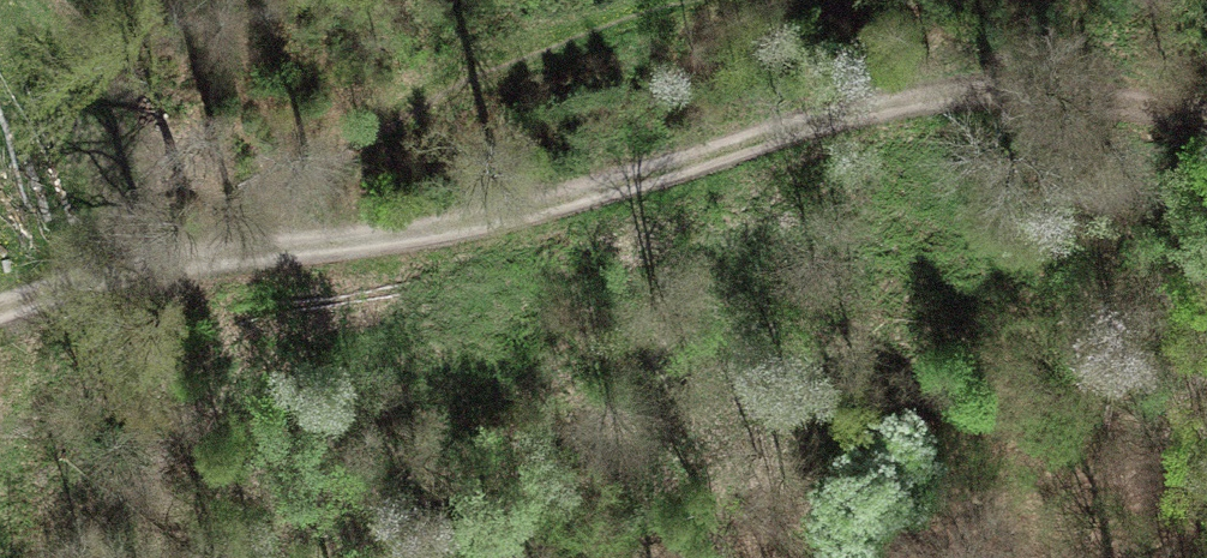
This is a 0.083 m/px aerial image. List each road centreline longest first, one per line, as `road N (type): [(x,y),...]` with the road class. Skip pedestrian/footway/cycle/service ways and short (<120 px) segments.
road 1 (track): [(133,280),(244,256),(434,240),(624,206),(953,105),(1206,124)]
road 2 (track): [(678,0),(413,107),(244,256)]
road 3 (track): [(0,321),(133,280)]

